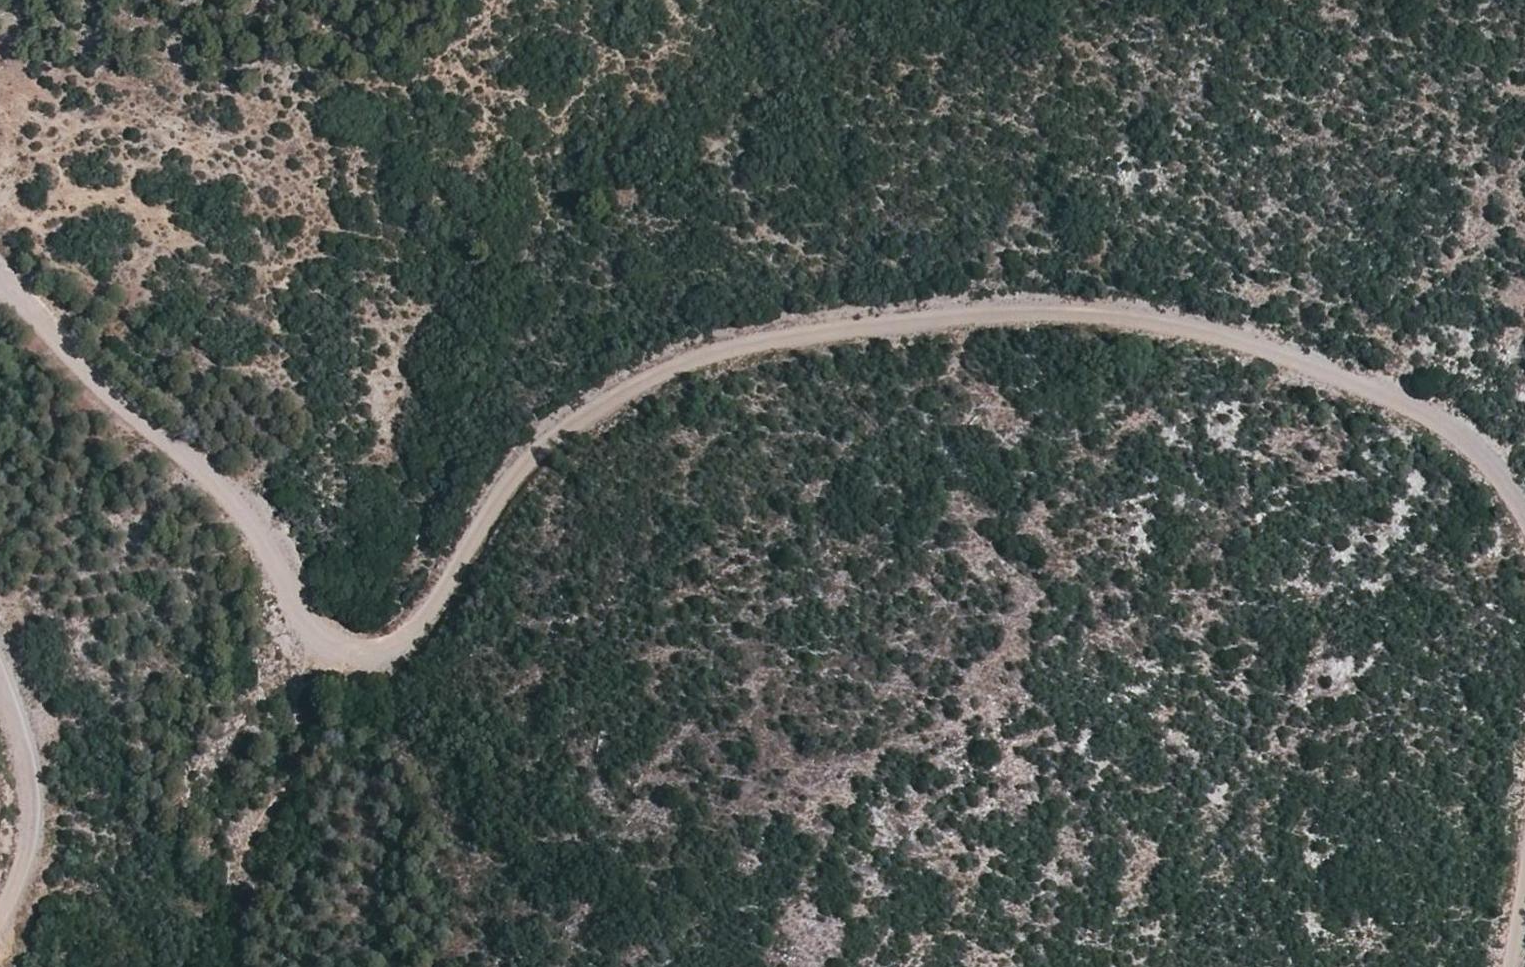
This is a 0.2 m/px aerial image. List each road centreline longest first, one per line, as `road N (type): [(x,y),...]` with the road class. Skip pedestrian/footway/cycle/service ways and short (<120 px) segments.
road 1 (track): [(1524,507),(1417,407),(1238,346),(1062,313),(859,326),(668,369),(529,461),(432,610),(392,651),(361,660),(330,654),(309,637),(266,544),(0,289)]
road 2 (track): [(0,919),(45,816),(0,685)]

